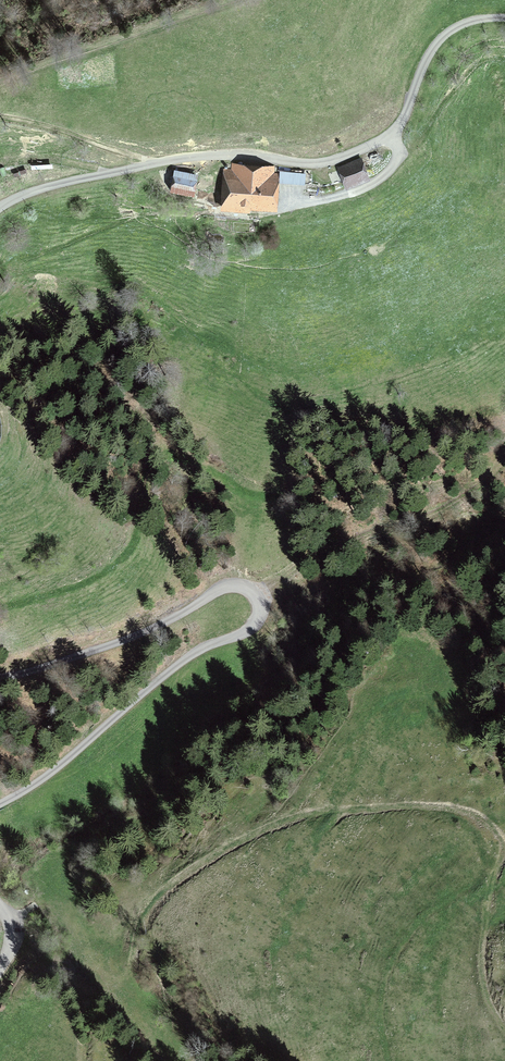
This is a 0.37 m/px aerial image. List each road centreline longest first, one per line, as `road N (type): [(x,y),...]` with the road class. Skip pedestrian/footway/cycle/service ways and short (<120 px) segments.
road 1 (track): [(9,919),(40,904),(125,978),(152,898),(250,834),(308,814),(367,807),(456,809),(482,820),(503,843),(482,972),(504,1029)]
road 2 (track): [(0,804),(53,771),(186,658),(252,627),(259,602),(247,589),(226,586),(135,636),(0,677)]
road 3 (track): [(0,604),(70,588),(117,562),(134,541),(147,470),(166,455),(272,496),(399,490),(504,460)]
road 4 (track): [(156,163),(234,155),(317,163),(352,154),(396,128),(443,37),(472,21),(504,18)]
road 5 (track): [(0,116),(156,163)]
road 6 (track): [(0,207),(156,163)]
road 7 (track): [(84,1060),(83,1018),(69,986),(46,952),(12,930)]
road 8 (track): [(284,202),(325,200),(379,179),(400,153),(389,135)]

